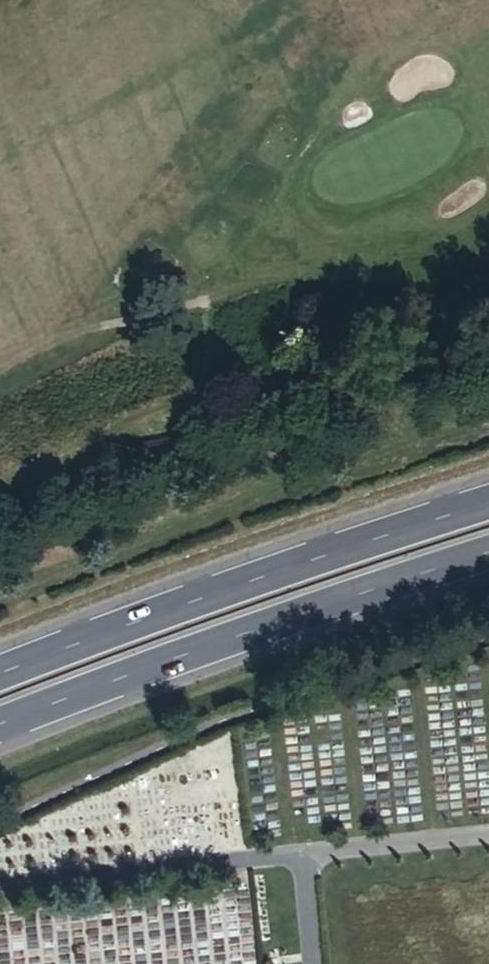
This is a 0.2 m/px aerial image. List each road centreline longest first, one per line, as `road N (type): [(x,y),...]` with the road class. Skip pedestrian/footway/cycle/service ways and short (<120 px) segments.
road 1 (track): [(0,602),(488,426)]
road 2 (trunk): [(488,496),(0,666)]
road 3 (trunk): [(0,723),(488,553)]

